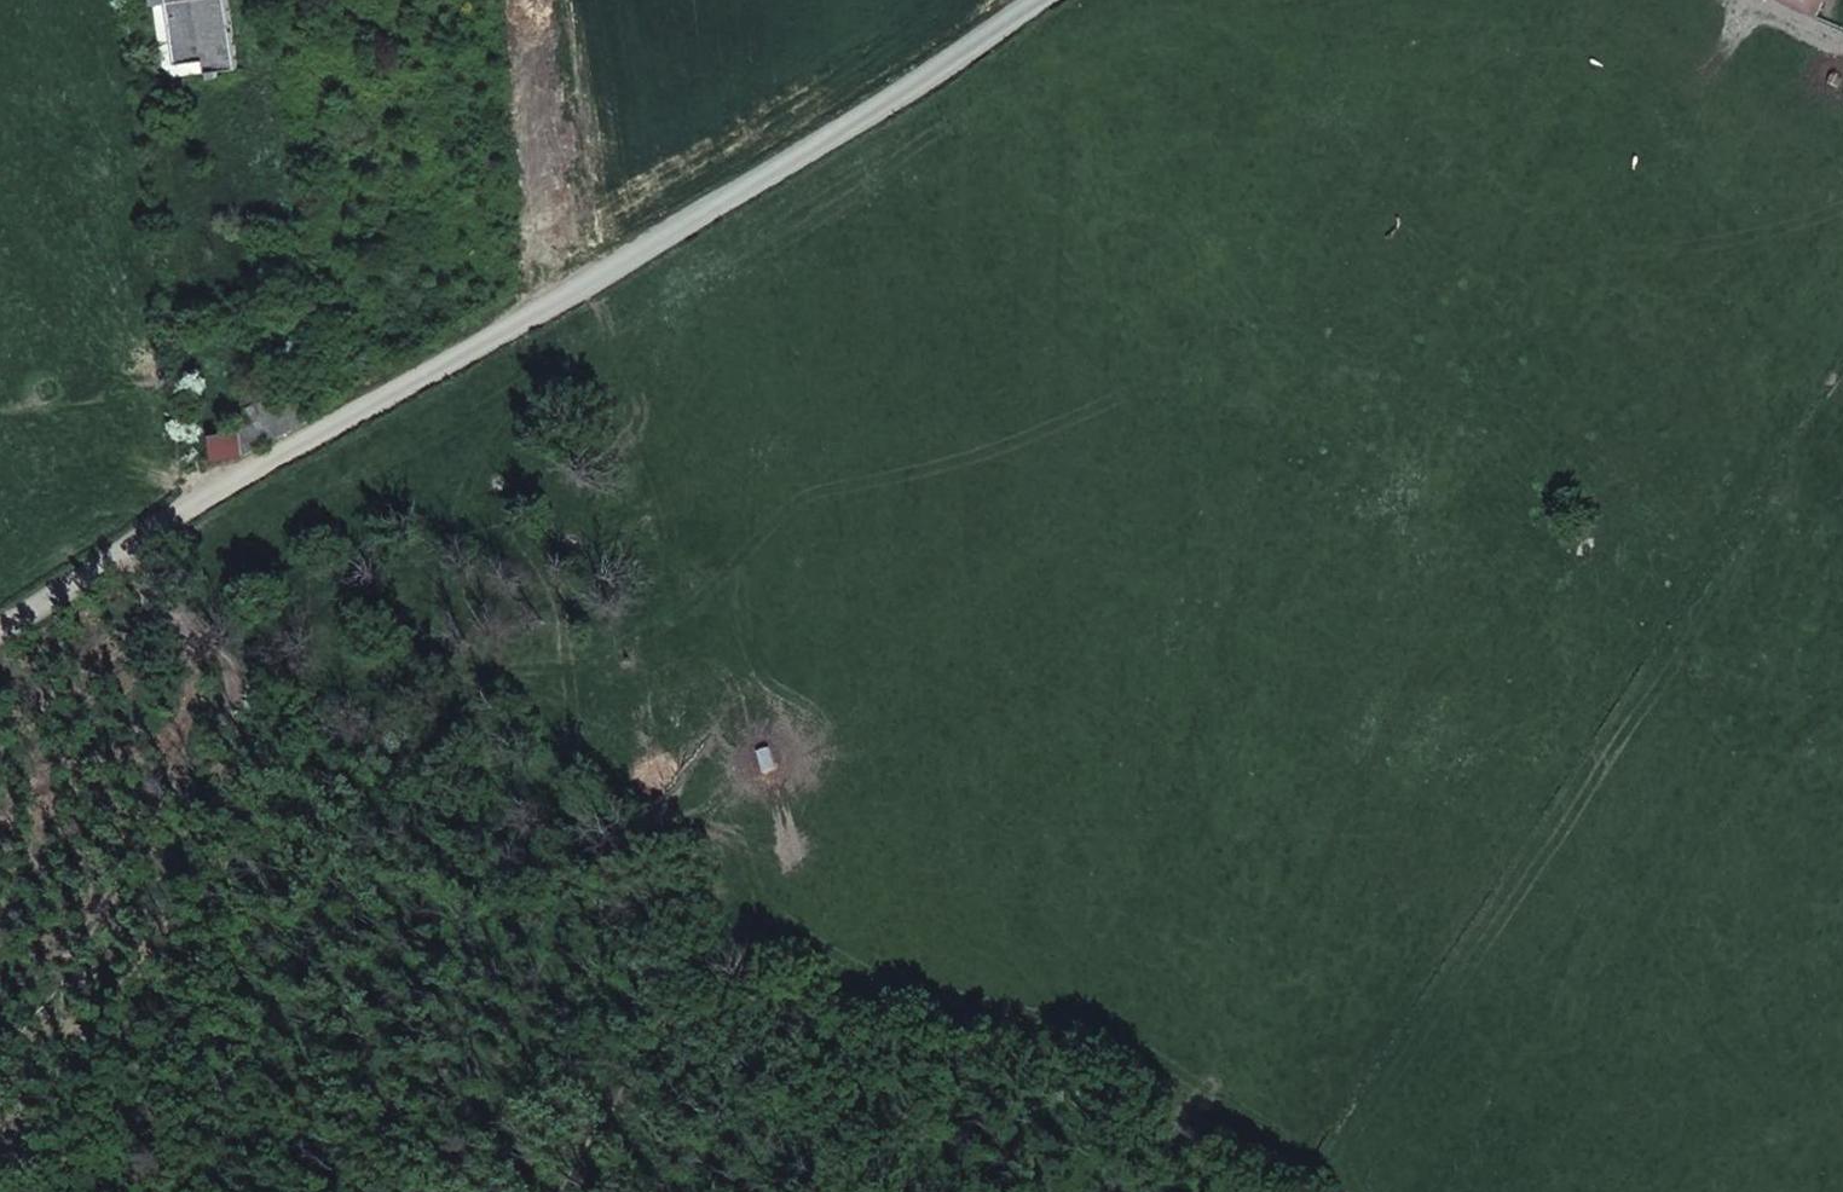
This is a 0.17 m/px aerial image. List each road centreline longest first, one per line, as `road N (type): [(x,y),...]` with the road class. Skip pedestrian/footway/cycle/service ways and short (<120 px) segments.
road 1 (unclassified): [(1037,0),(912,87),(467,352),(245,471),(0,629)]

